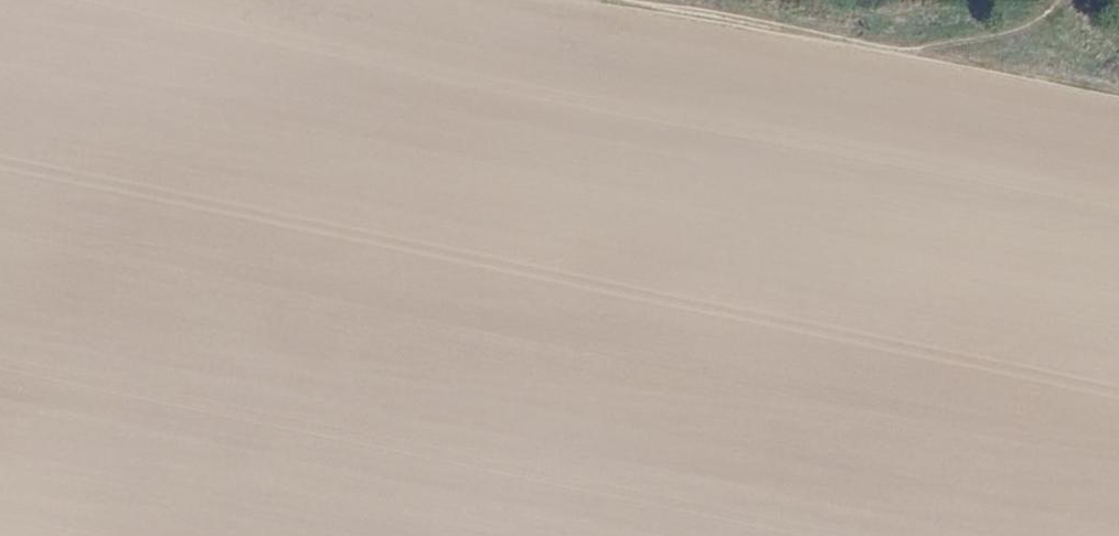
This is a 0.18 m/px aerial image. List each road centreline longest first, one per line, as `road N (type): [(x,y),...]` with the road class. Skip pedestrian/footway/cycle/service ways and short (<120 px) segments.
road 1 (track): [(1118,94),(660,0)]

